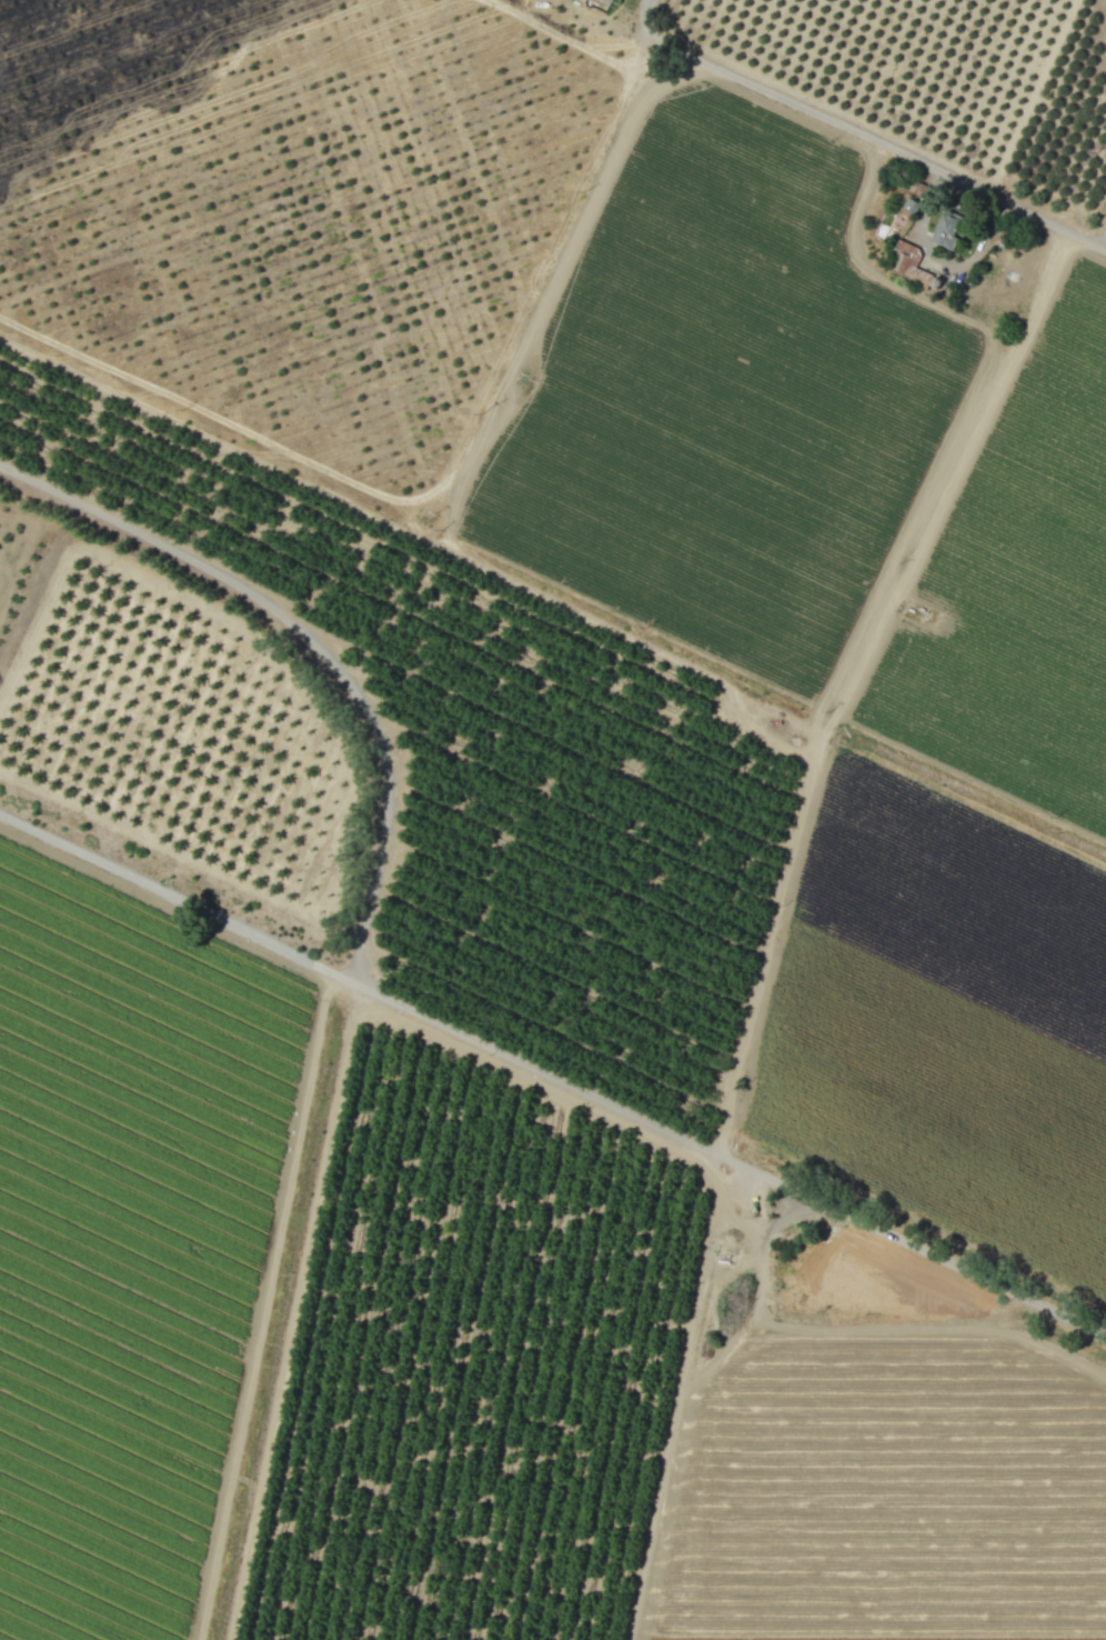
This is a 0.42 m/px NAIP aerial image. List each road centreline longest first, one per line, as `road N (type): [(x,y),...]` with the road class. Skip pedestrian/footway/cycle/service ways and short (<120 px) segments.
road 1 (residential): [(1105,1337),(0,815)]
road 2 (track): [(1074,236),(841,708)]
road 3 (residential): [(1105,251),(655,33)]

